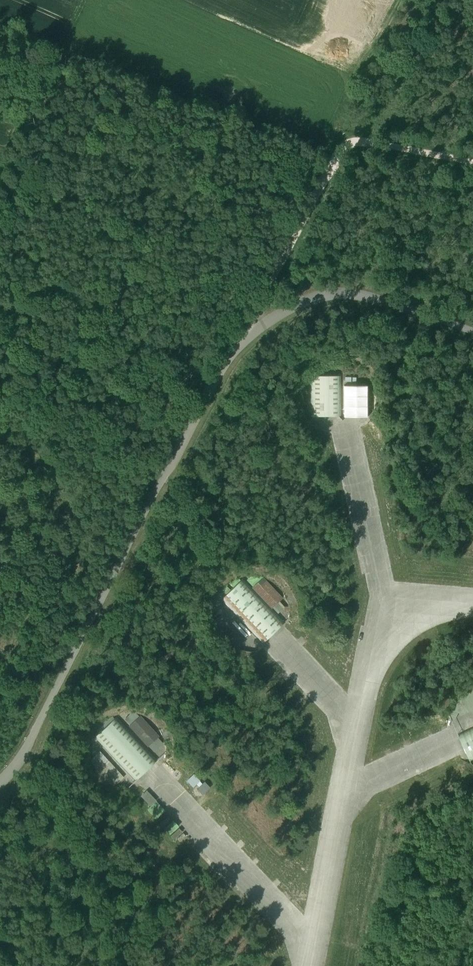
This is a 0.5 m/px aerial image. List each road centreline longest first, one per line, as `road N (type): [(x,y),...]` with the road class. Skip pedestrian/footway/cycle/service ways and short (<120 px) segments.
road 1 (track): [(400,0),(48,676)]
road 2 (track): [(86,0),(0,172)]

